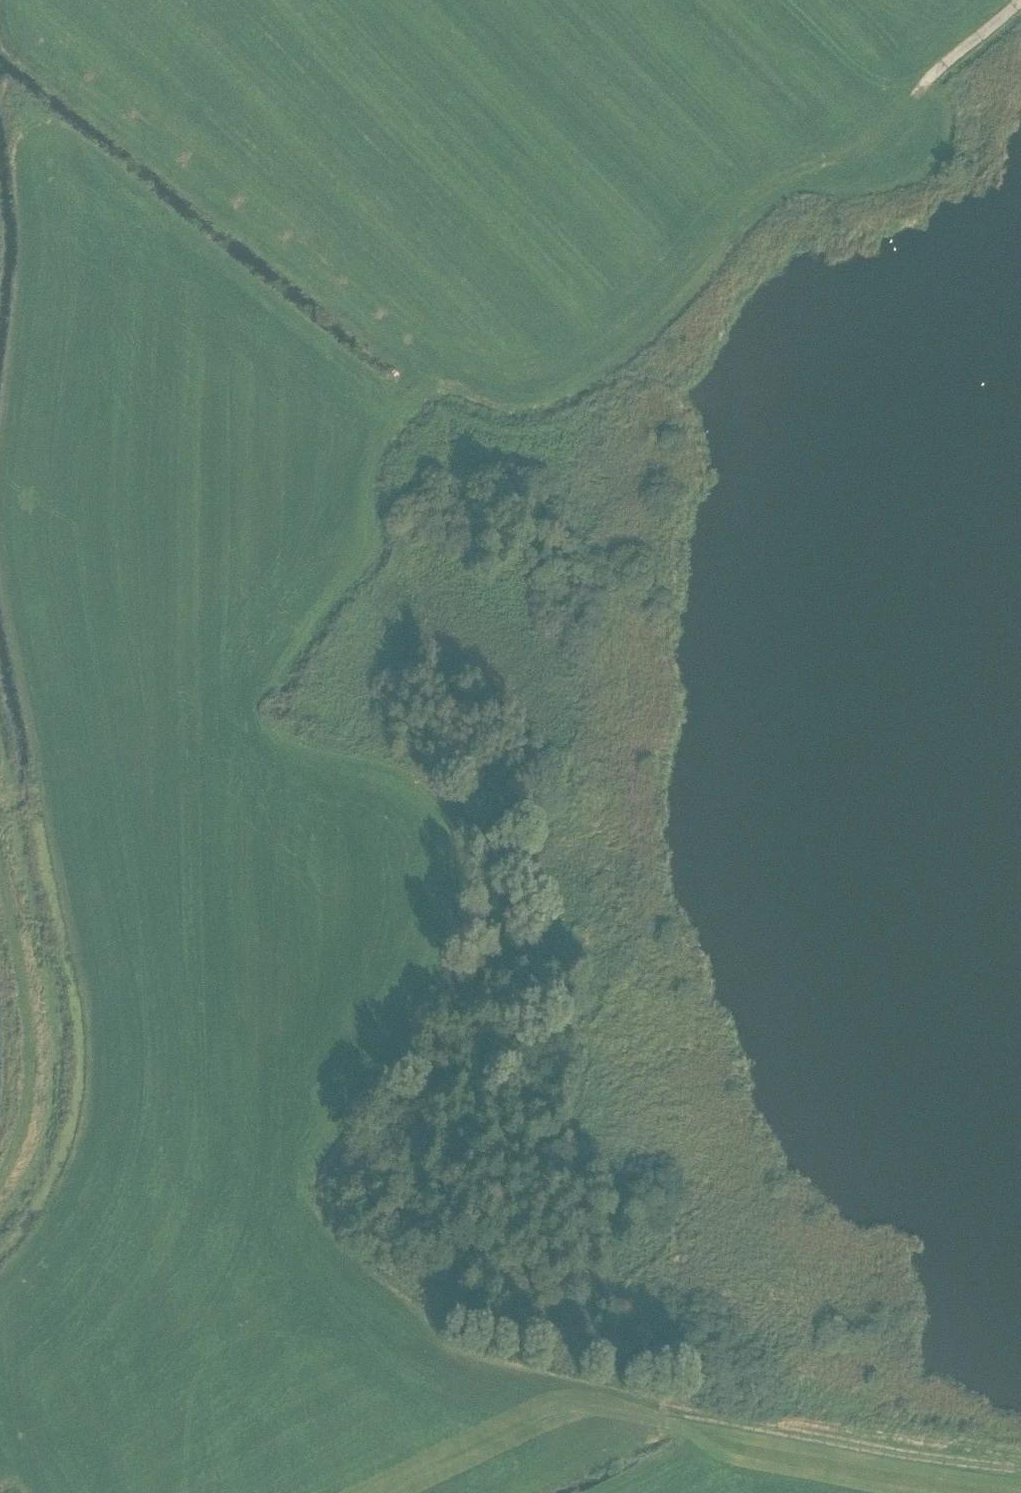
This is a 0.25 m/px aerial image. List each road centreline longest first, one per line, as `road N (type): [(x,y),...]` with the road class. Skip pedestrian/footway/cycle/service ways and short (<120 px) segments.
road 1 (track): [(1020,1473),(670,1409)]
road 2 (track): [(1020,1),(915,97)]

